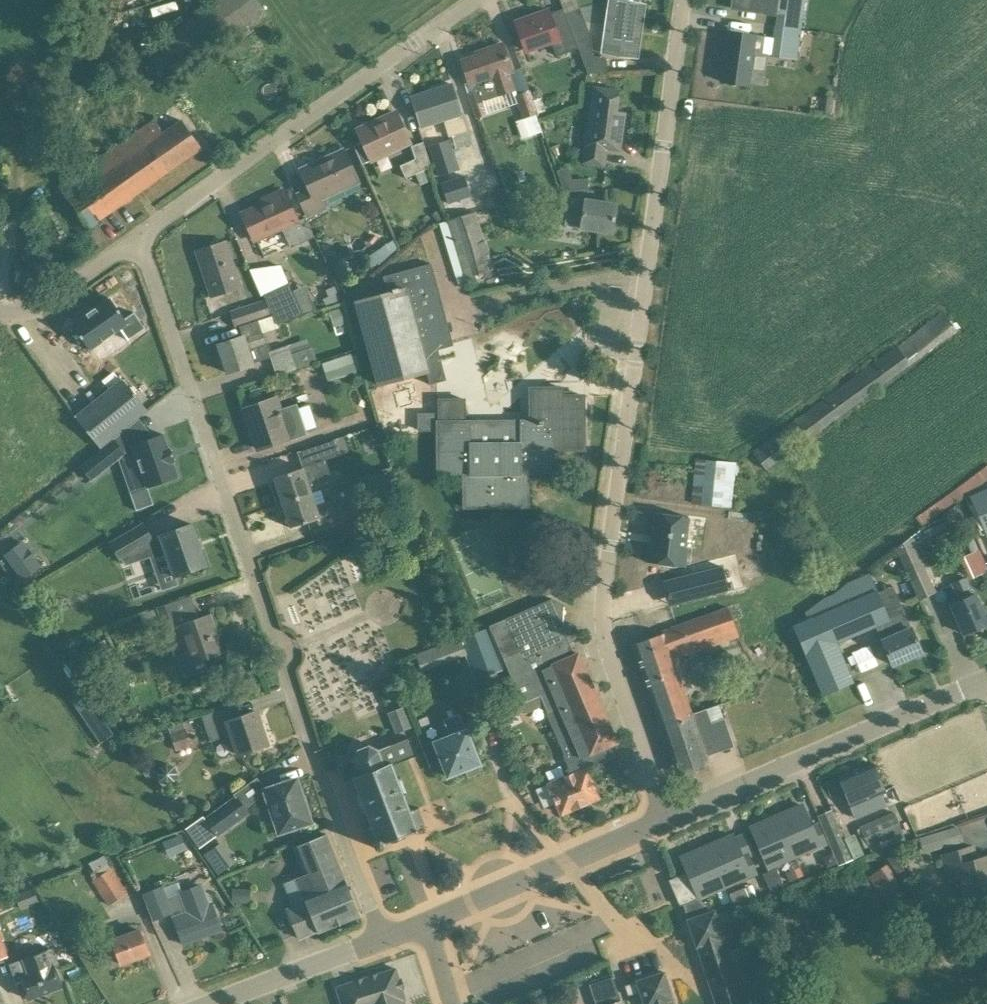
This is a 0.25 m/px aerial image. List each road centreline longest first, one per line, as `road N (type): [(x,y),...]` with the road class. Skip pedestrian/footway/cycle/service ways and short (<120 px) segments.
road 1 (residential): [(666,816),(599,615),(683,0)]
road 2 (residential): [(379,940),(138,235)]
road 3 (residential): [(138,235),(472,0)]
road 4 (tertiary): [(666,816),(986,677)]
road 5 (tertiary): [(428,921),(666,816)]
road 6 (tertiary): [(214,1003),(379,940)]
road 7 (residential): [(0,310),(51,300),(138,235)]

